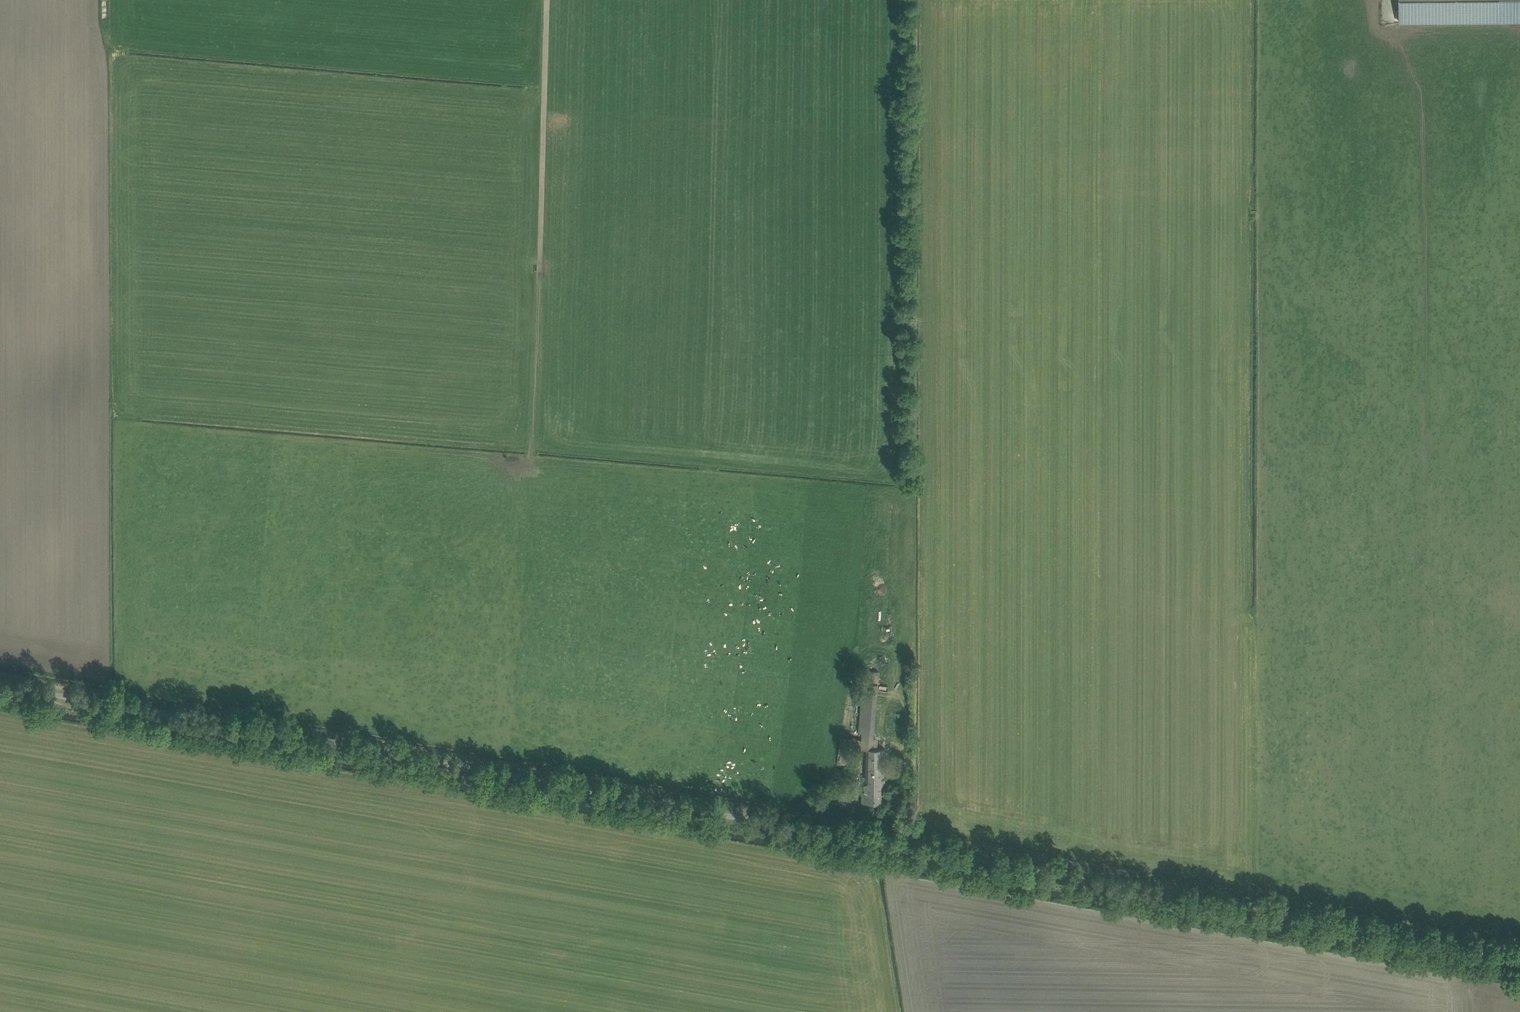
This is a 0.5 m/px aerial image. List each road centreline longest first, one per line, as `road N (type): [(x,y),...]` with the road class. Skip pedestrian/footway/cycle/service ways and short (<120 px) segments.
road 1 (unclassified): [(1519,958),(0,685)]
road 2 (track): [(539,258),(548,0)]

